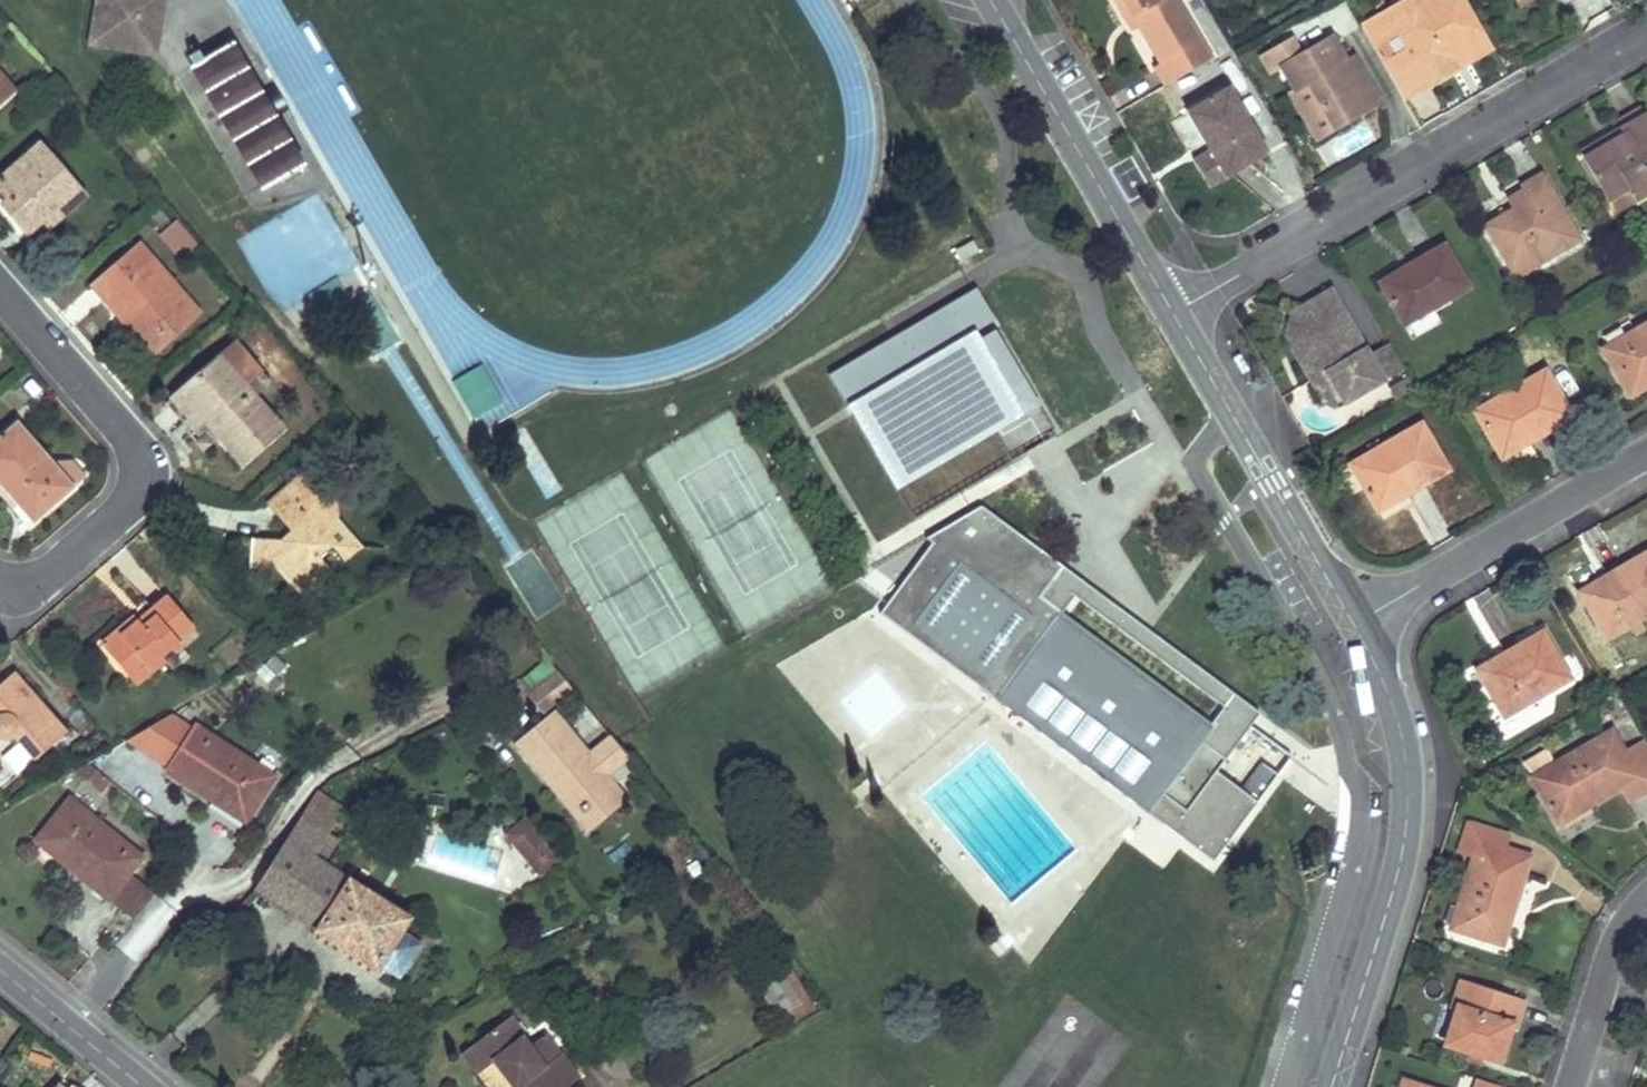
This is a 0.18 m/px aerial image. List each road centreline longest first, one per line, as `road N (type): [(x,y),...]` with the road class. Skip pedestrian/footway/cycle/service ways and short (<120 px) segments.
road 1 (residential): [(1174,312),(1646,40)]
road 2 (residential): [(1354,624),(1390,700),(1408,805),(1400,856),(1330,1086)]
road 3 (residential): [(0,291),(139,452),(138,501),(36,592),(0,583)]
road 4 (residential): [(988,0),(1174,312)]
road 5 (residential): [(1174,312),(1354,624)]
road 6 (residential): [(1646,453),(1354,624)]
road 7 (residential): [(1570,1086),(1616,940),(1646,898)]
road 8 (secondary): [(150,1086),(0,964)]

